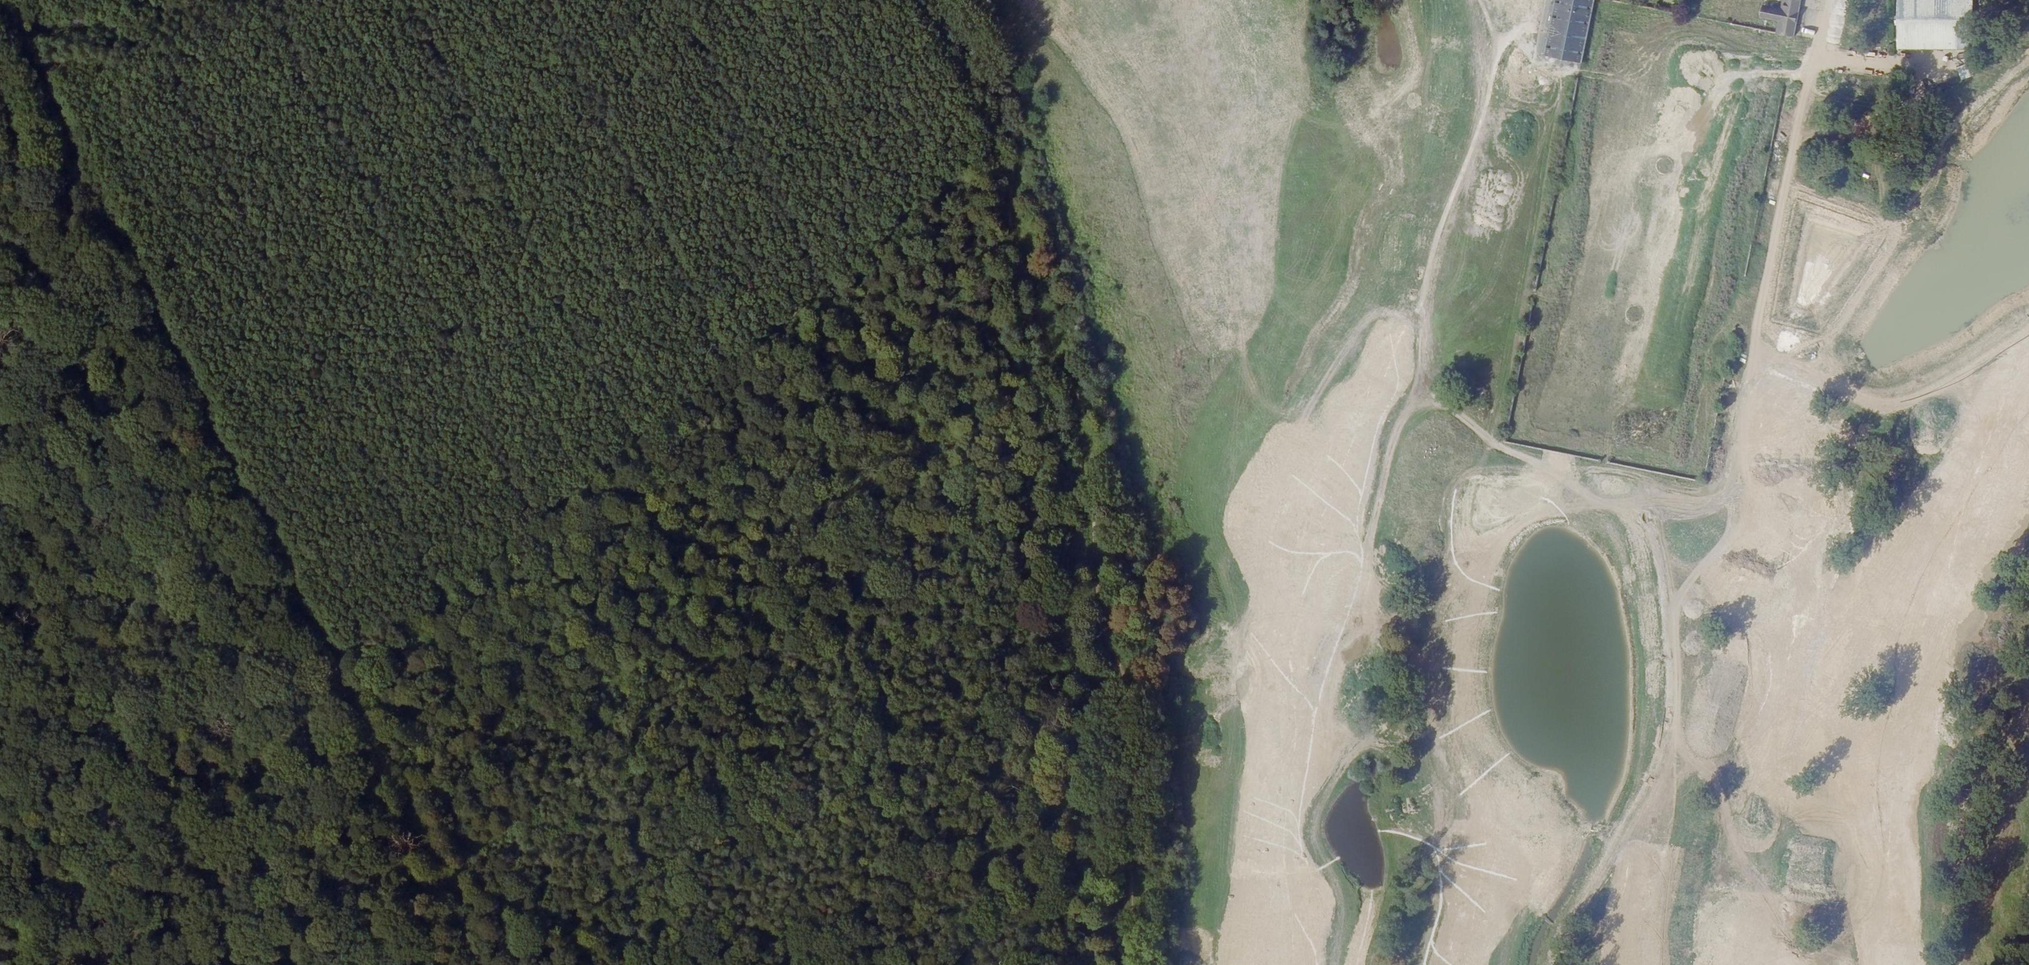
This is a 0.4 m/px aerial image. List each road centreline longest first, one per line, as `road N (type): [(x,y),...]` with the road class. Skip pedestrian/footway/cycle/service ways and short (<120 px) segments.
road 1 (track): [(0,6),(482,964)]
road 2 (track): [(1123,964),(1131,867),(1128,693),(1095,527),(1082,410),(1021,263),(1007,132),(942,0)]
road 3 (track): [(13,964),(348,689)]

